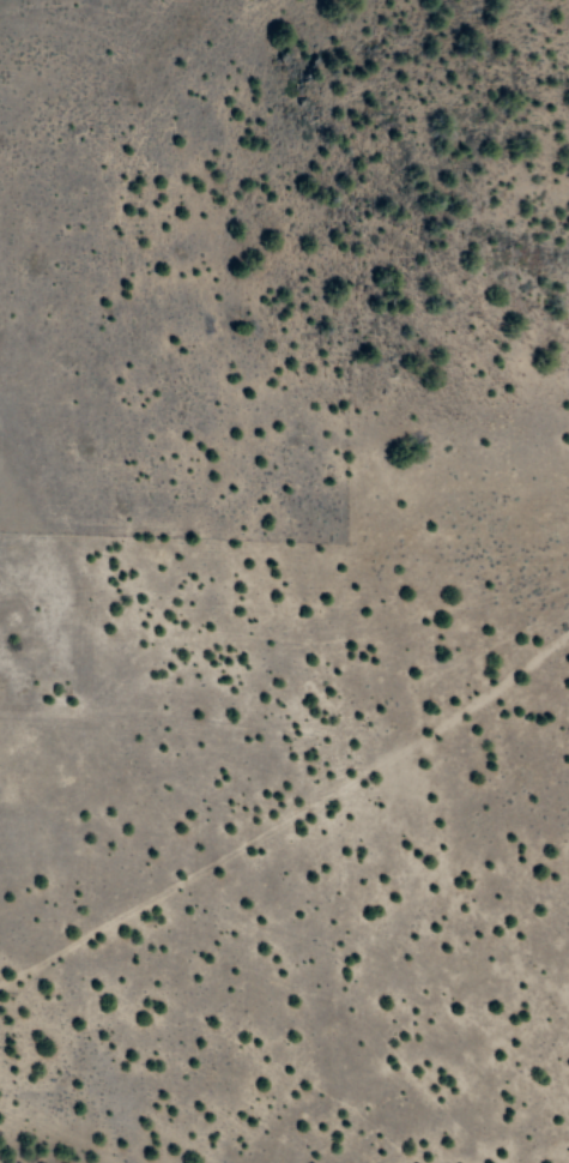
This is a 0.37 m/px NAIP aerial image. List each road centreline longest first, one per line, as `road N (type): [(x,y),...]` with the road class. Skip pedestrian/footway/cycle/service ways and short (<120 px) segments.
road 1 (track): [(568,616),(374,761),(0,973)]

